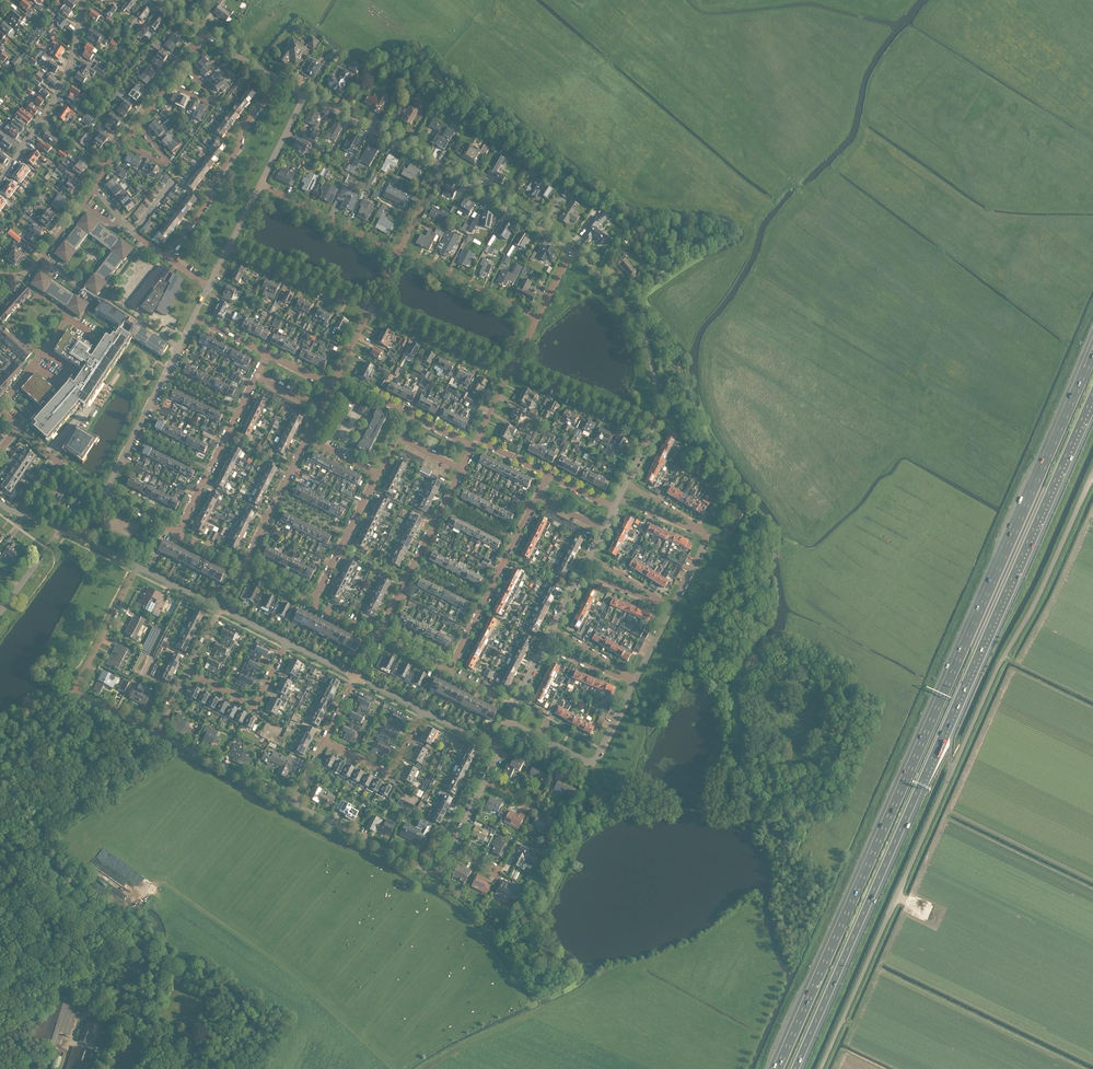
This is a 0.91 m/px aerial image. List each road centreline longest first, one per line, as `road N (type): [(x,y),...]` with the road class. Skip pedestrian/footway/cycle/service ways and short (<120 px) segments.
road 1 (motorway): [(1092,352),(777,1068)]
road 2 (motorway): [(794,1068),(1092,398)]
road 3 (unclassified): [(821,1068),(1092,473)]
road 4 (residential): [(158,734),(75,692),(138,568)]
road 5 (unclassified): [(116,1007),(128,967),(122,949),(108,935),(101,943),(55,929),(0,858)]
road 6 (residential): [(165,257),(279,79)]
road 7 (residential): [(651,429),(655,397),(647,345),(622,302),(572,249)]
road 8 (residential): [(104,492),(194,317)]
road 9 (residential): [(449,670),(538,496)]
road 10 (residential): [(378,632),(462,470)]
road 11 (residential): [(672,608),(704,547),(703,532),(626,483)]
road 12 (residential): [(177,533),(256,377)]
road 13 (residential): [(444,867),(428,872),(294,803)]
road 14 (residential): [(507,721),(581,571)]
road 15 (residential): [(106,166),(202,33)]
road 16 (residential): [(572,249),(439,166)]
road 17 (residential): [(398,252),(258,183)]
road 18 (residential): [(371,308),(229,247)]
road 19 (residential): [(537,318),(398,252)]
road 20 (residential): [(439,166),(304,94)]
road 21 (residential): [(651,429),(512,366)]
road 22 (residential): [(294,803),(158,734)]
road 23 (residential): [(512,366),(371,308)]
road 24 (residential): [(241,566),(305,437)]
road 25 (residential): [(311,601),(378,474)]
road 26 (residential): [(187,673),(251,705),(287,643)]
road 27 (residential): [(0,273),(28,273),(93,187)]
road 28 (residential): [(444,867),(498,756),(495,748)]
road 29 (residential): [(82,0),(72,60),(45,117)]

